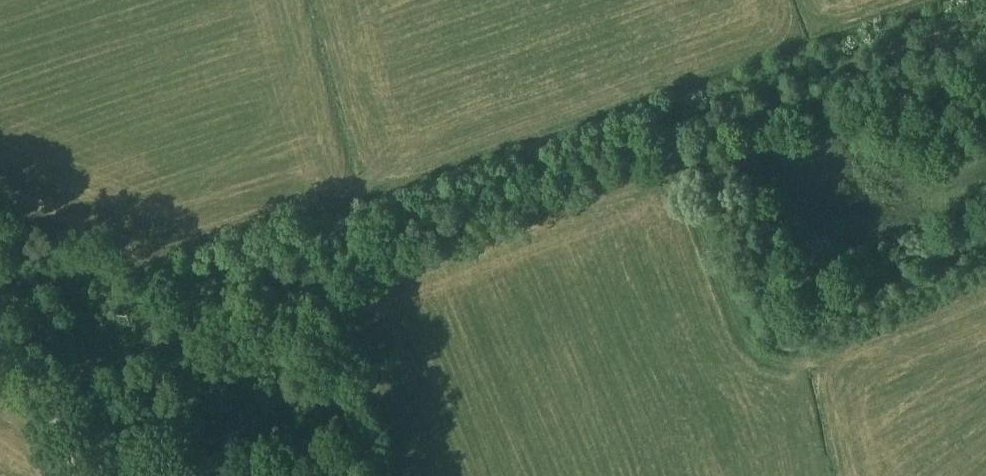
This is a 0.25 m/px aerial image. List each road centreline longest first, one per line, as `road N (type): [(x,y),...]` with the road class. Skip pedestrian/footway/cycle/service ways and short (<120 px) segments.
road 1 (track): [(77,475),(49,394),(0,386)]

